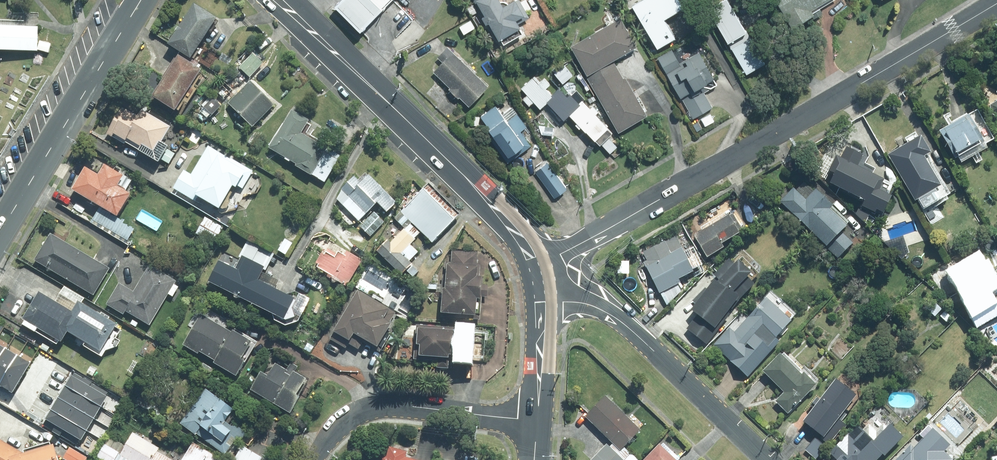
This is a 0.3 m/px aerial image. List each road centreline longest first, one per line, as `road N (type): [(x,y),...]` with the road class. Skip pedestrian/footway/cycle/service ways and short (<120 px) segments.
road 1 (residential): [(996,3),(533,264)]
road 2 (secondary): [(533,264),(473,185),(280,0)]
road 3 (residential): [(767,459),(610,315),(541,302)]
road 4 (secondary): [(0,229),(140,0)]
road 5 (residential): [(314,459),(341,423),(384,403),(536,421)]

